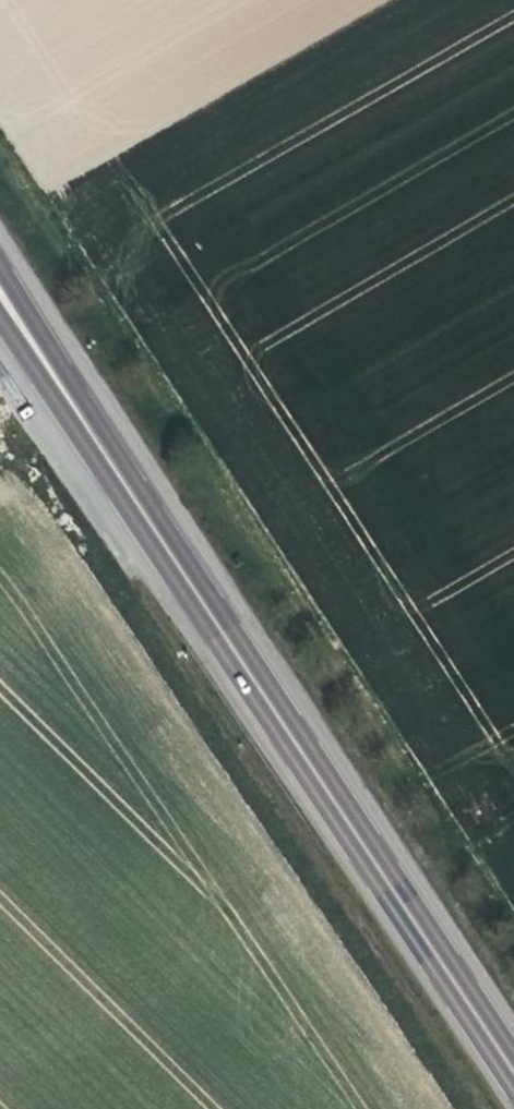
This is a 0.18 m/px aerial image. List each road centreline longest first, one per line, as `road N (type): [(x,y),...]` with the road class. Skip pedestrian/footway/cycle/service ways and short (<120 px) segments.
road 1 (track): [(0,117),(513,917)]
road 2 (primary): [(513,1066),(3,298)]

